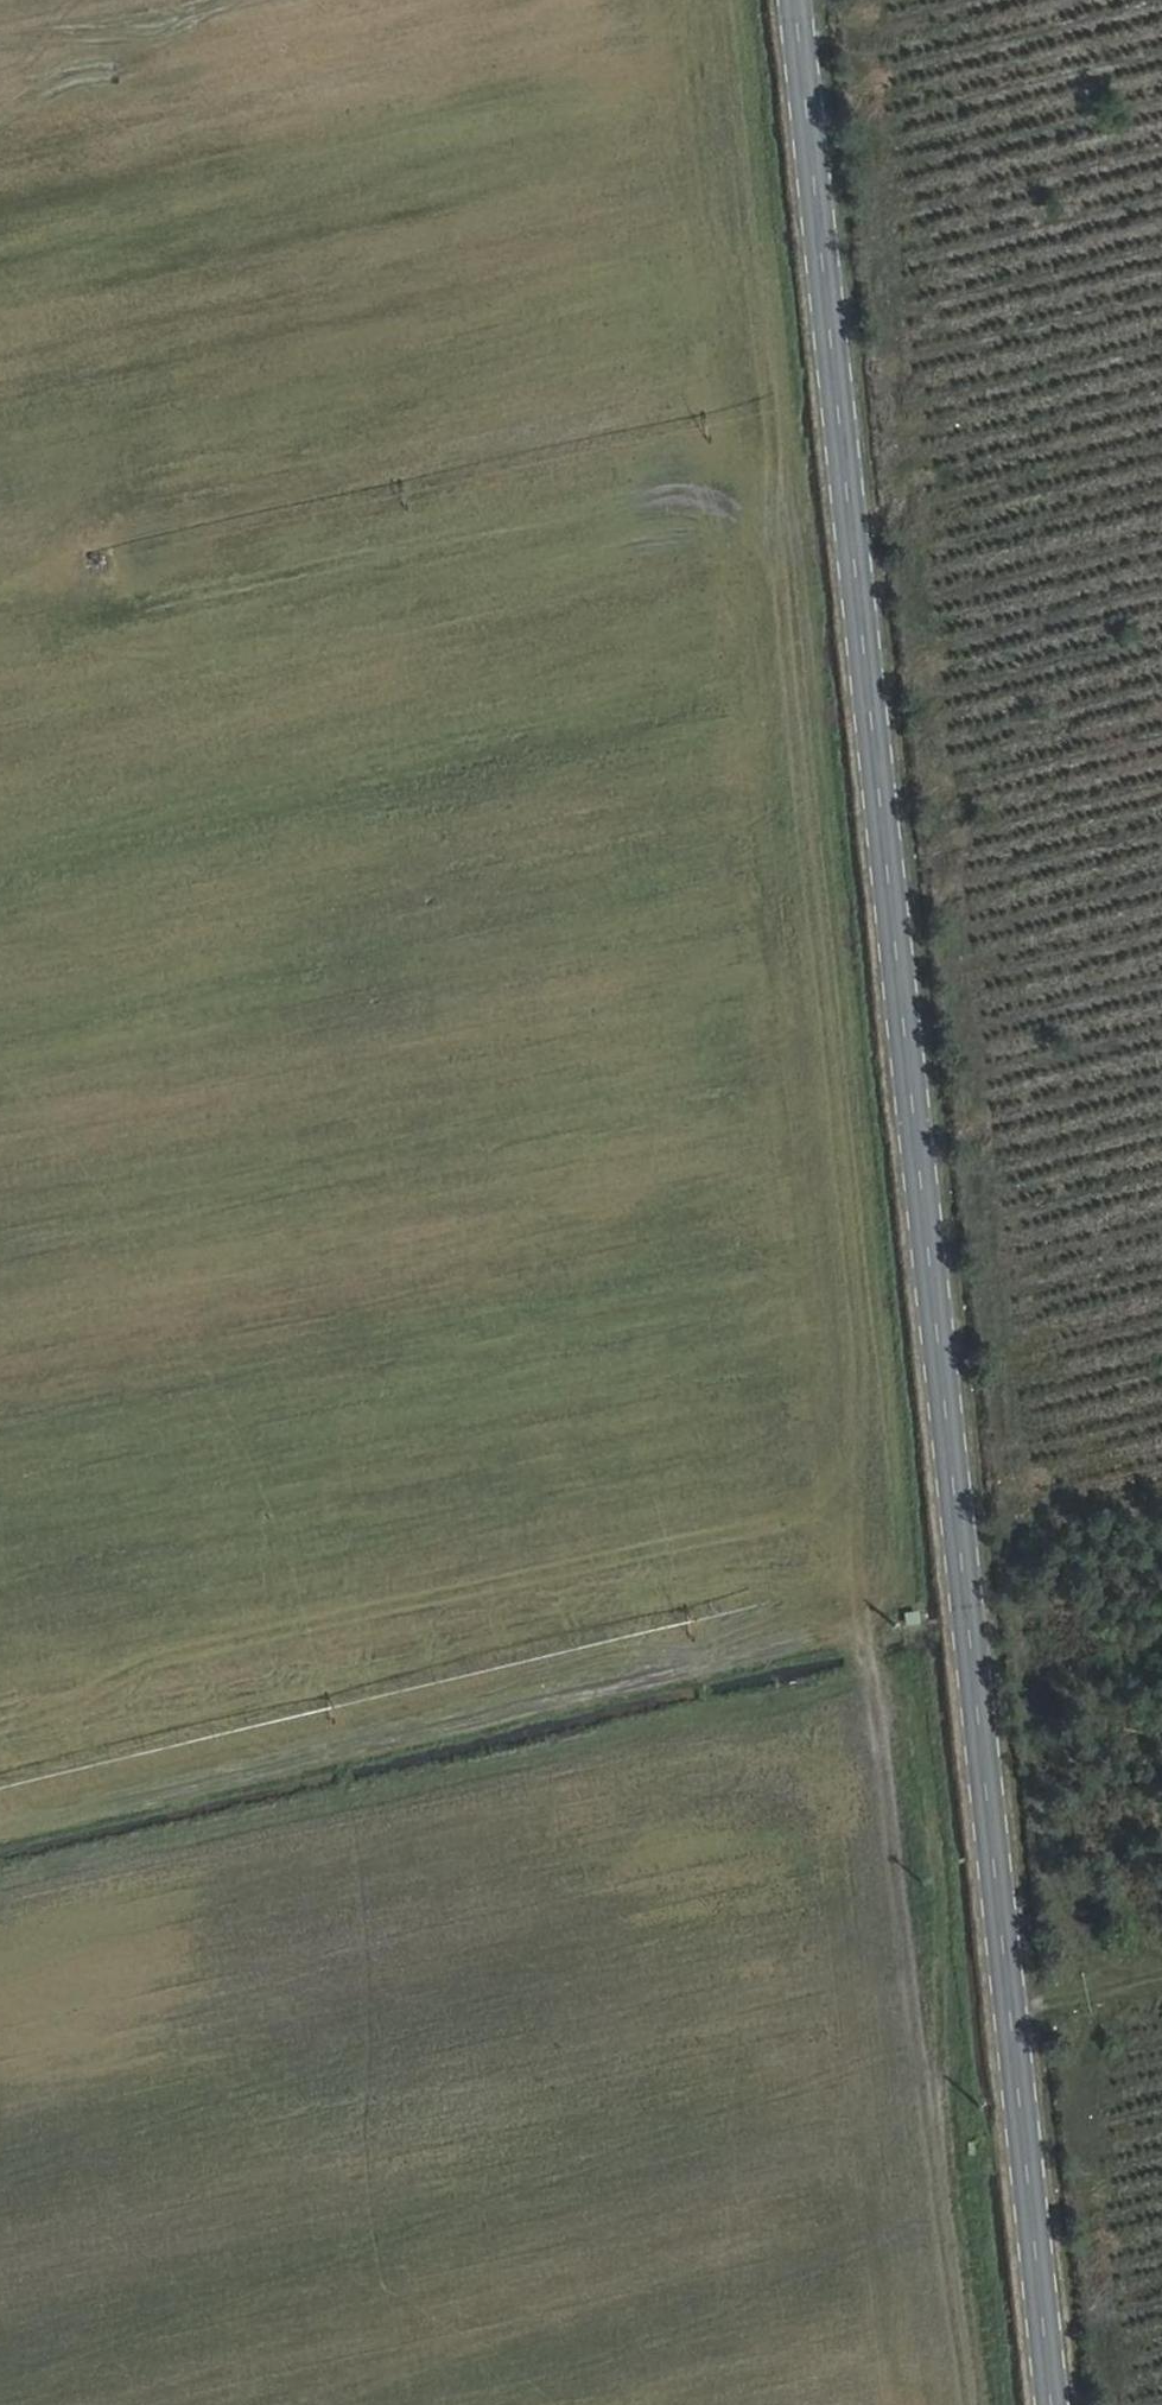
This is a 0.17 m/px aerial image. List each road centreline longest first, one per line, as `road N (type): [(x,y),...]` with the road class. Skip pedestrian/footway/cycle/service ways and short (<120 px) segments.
road 1 (secondary): [(797,0),(1053,2404)]
road 2 (track): [(1009,2013),(1161,1970)]

